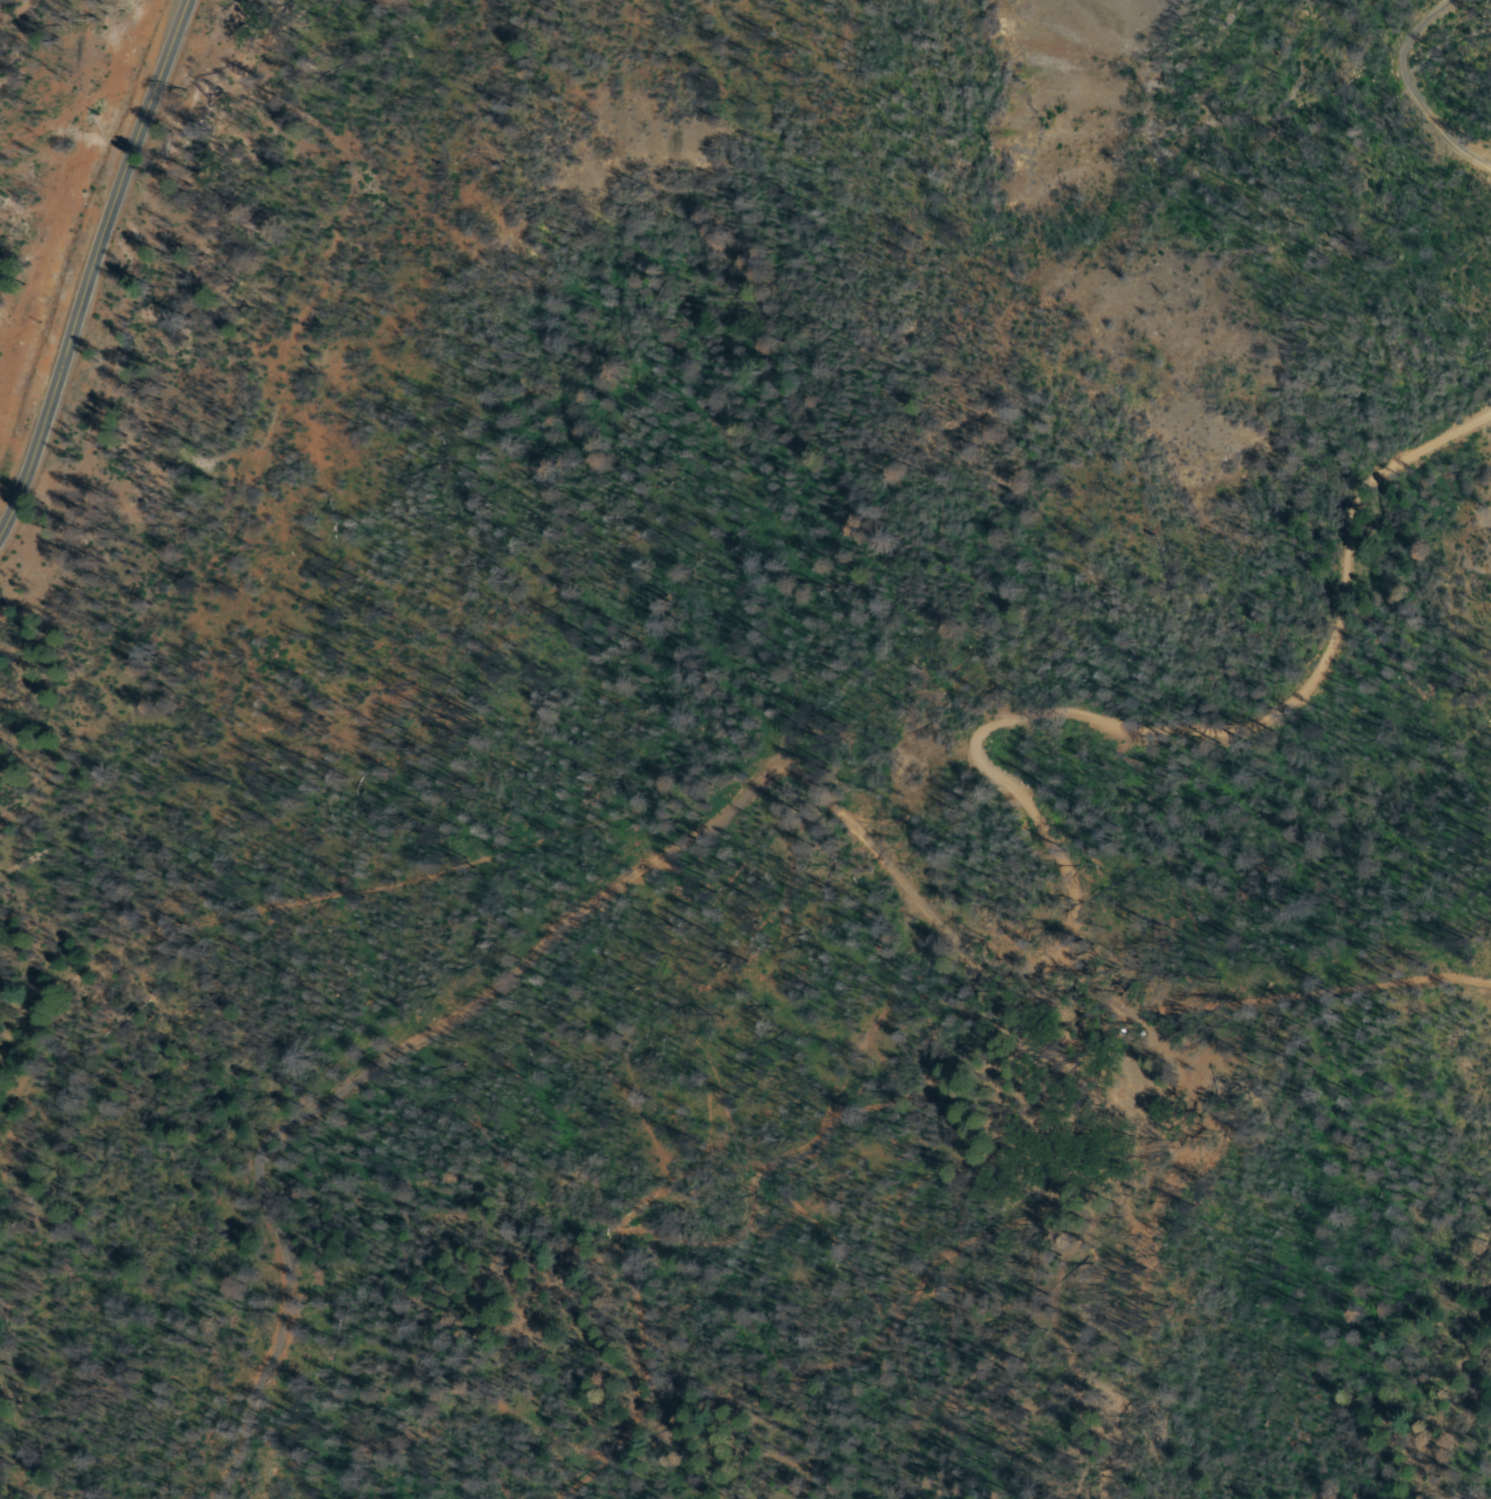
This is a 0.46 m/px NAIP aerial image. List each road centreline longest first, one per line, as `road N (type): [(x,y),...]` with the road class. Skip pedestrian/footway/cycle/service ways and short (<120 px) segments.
road 1 (residential): [(0,1449),(264,1419),(332,1338),(371,1233),(406,1032),(503,920),(579,935),(650,912),(684,888),(714,782),(804,739),(849,629),(884,631),(954,713),(985,835),(1029,879),(1117,867),(1141,836),(1117,723),(1092,664),(1088,611),(1260,622),(1342,587),(1390,520),(1402,468),(1490,416)]
road 2 (tertiary): [(0,531),(57,393),(190,0)]
road 3 (residential): [(1490,105),(1420,44),(1412,0)]

